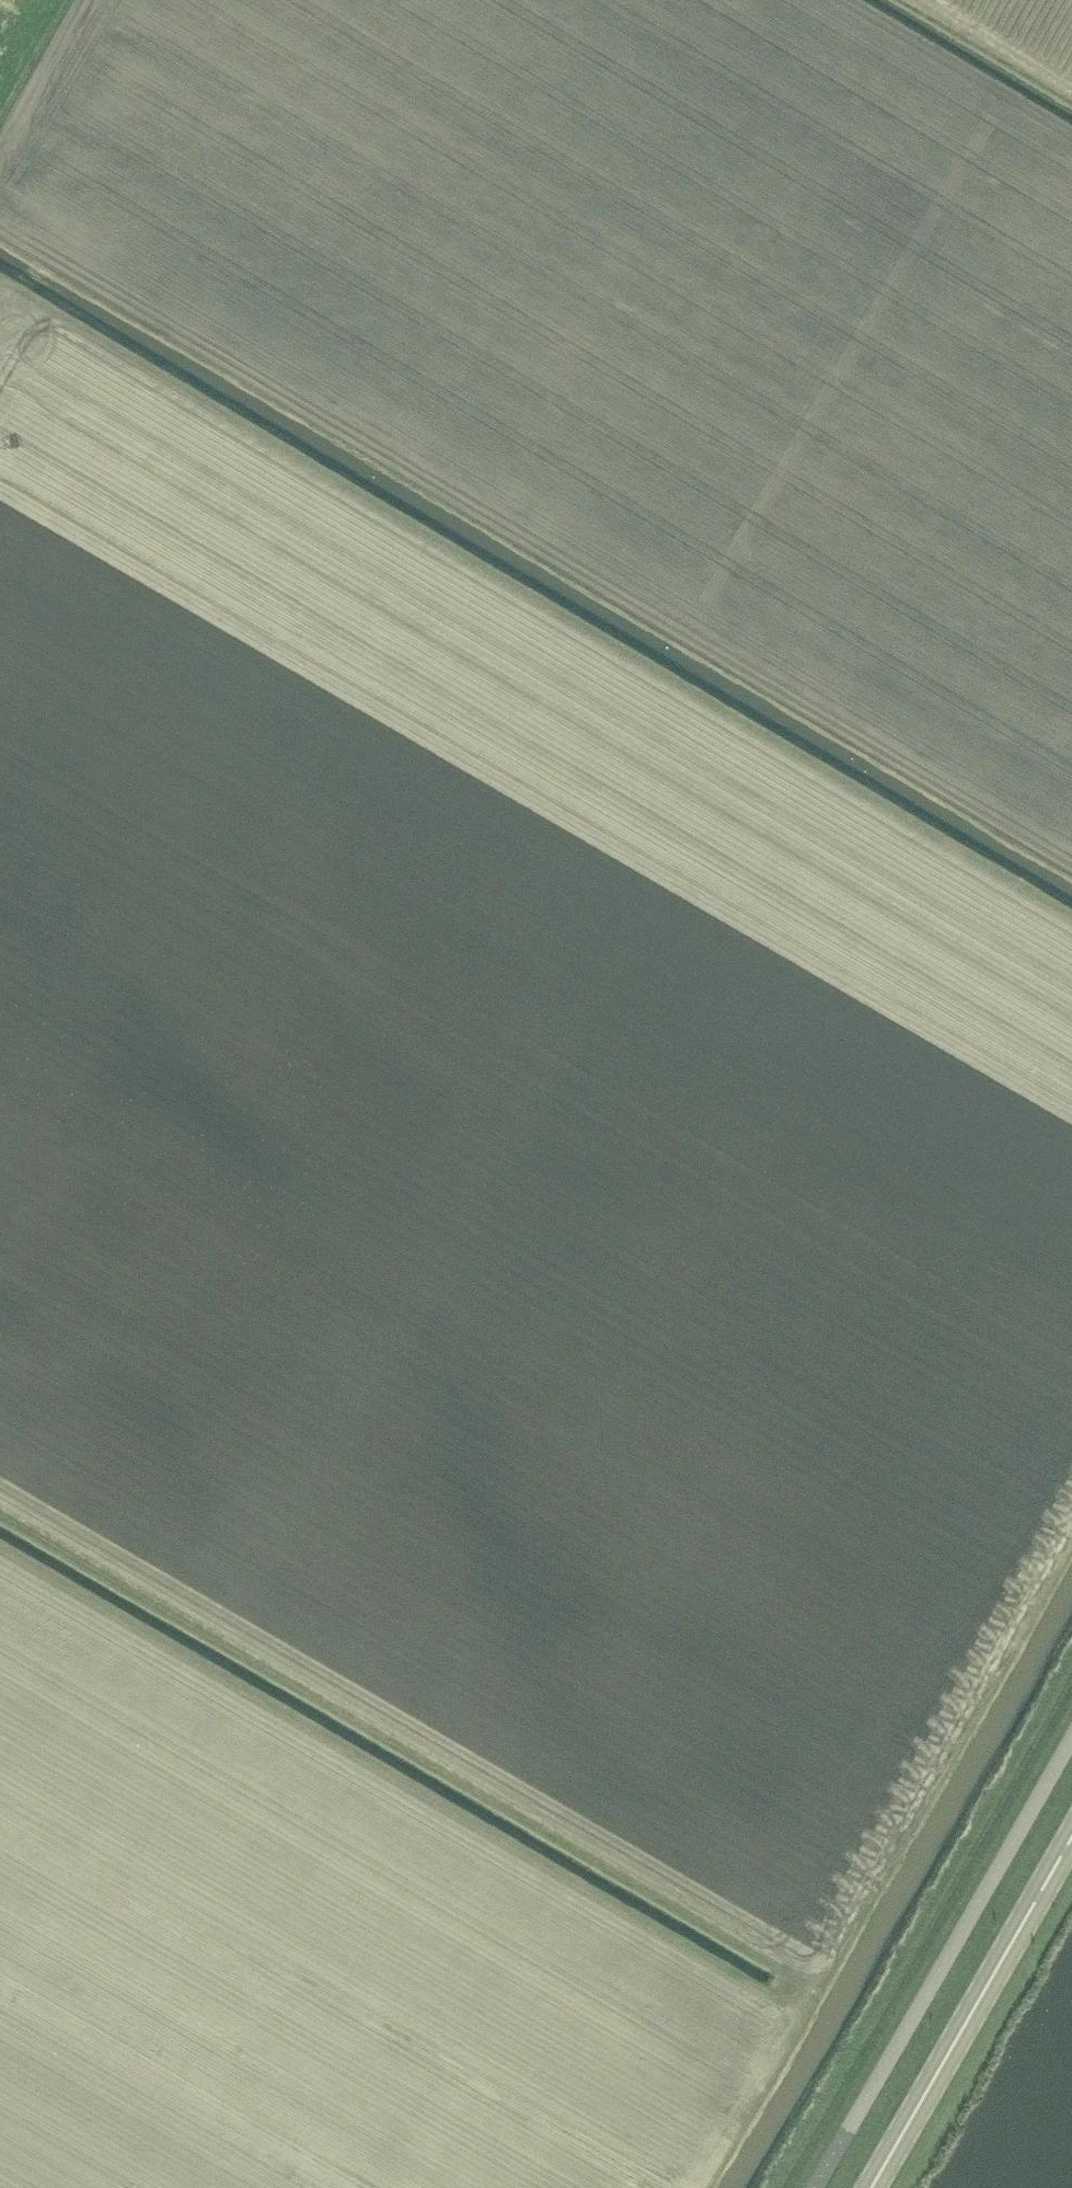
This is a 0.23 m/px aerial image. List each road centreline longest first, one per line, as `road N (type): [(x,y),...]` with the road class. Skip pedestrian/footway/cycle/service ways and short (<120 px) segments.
road 1 (primary): [(872,2187),(1071,1837)]

